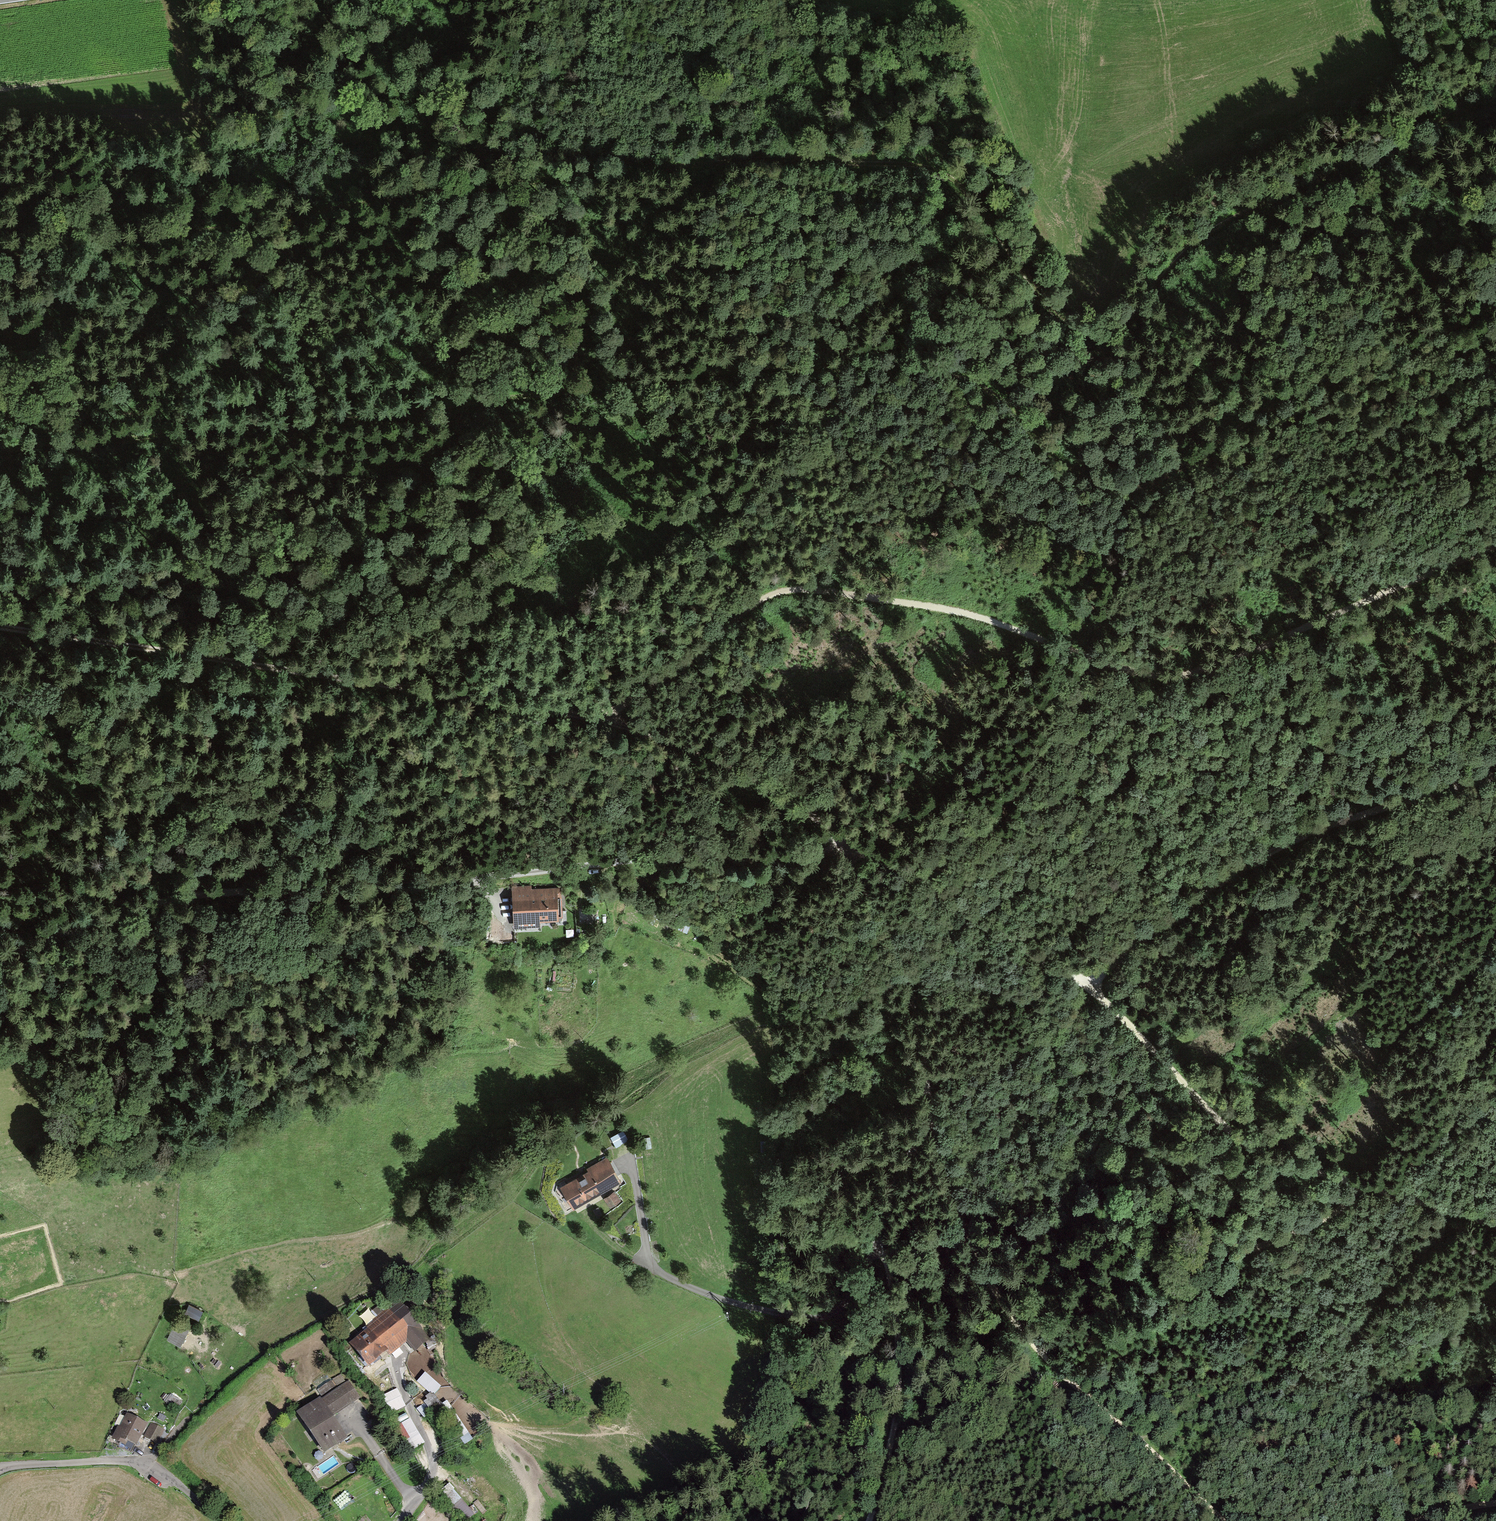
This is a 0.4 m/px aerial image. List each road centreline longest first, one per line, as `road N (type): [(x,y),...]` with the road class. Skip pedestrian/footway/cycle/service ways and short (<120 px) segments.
road 1 (track): [(0,956),(172,898),(627,859),(786,854),(852,840),(861,875),(907,966),(948,1175),(986,1275),(1049,1362),(1224,1520)]
road 2 (track): [(0,246),(751,150),(861,150),(946,162),(984,194),(1053,313),(1098,335),(1122,328),(1183,251),(1215,226),(1395,139),(1495,101)]
road 3 (track): [(1495,312),(1283,398),(1163,475),(1079,474),(961,366),(910,357),(0,444)]
road 4 (track): [(603,718),(729,764),(1087,987),(1235,870),(1370,810),(1495,778)]
road 5 (track): [(1495,543),(1259,644),(1155,676),(965,612),(826,583),(797,592),(603,718)]
road 6 (track): [(603,718),(0,627)]
road 7 (track): [(934,1105),(881,1237),(847,1300),(826,1315),(766,1310),(687,1286),(622,1252),(585,1214)]
road 8 (track): [(1495,1226),(1246,1147),(1087,987)]
road 9 (track): [(881,1237),(900,1370),(894,1430),(870,1520)]
road 10 (track): [(370,1295),(281,1344),(192,1417),(148,1467)]
road 11 (track): [(0,703),(237,662)]
road 12 (residential): [(0,1467),(136,1462),(181,1486),(219,1520)]
road 13 (track): [(934,1105),(1029,1041),(1087,987)]
road 14 (track): [(1143,1444),(1168,1413),(1173,1331),(1203,1267)]
road 15 (track): [(1203,1267),(1312,1226),(1337,1212),(1359,1185)]
road 16 (residential): [(401,1520),(434,1466),(394,1363)]

